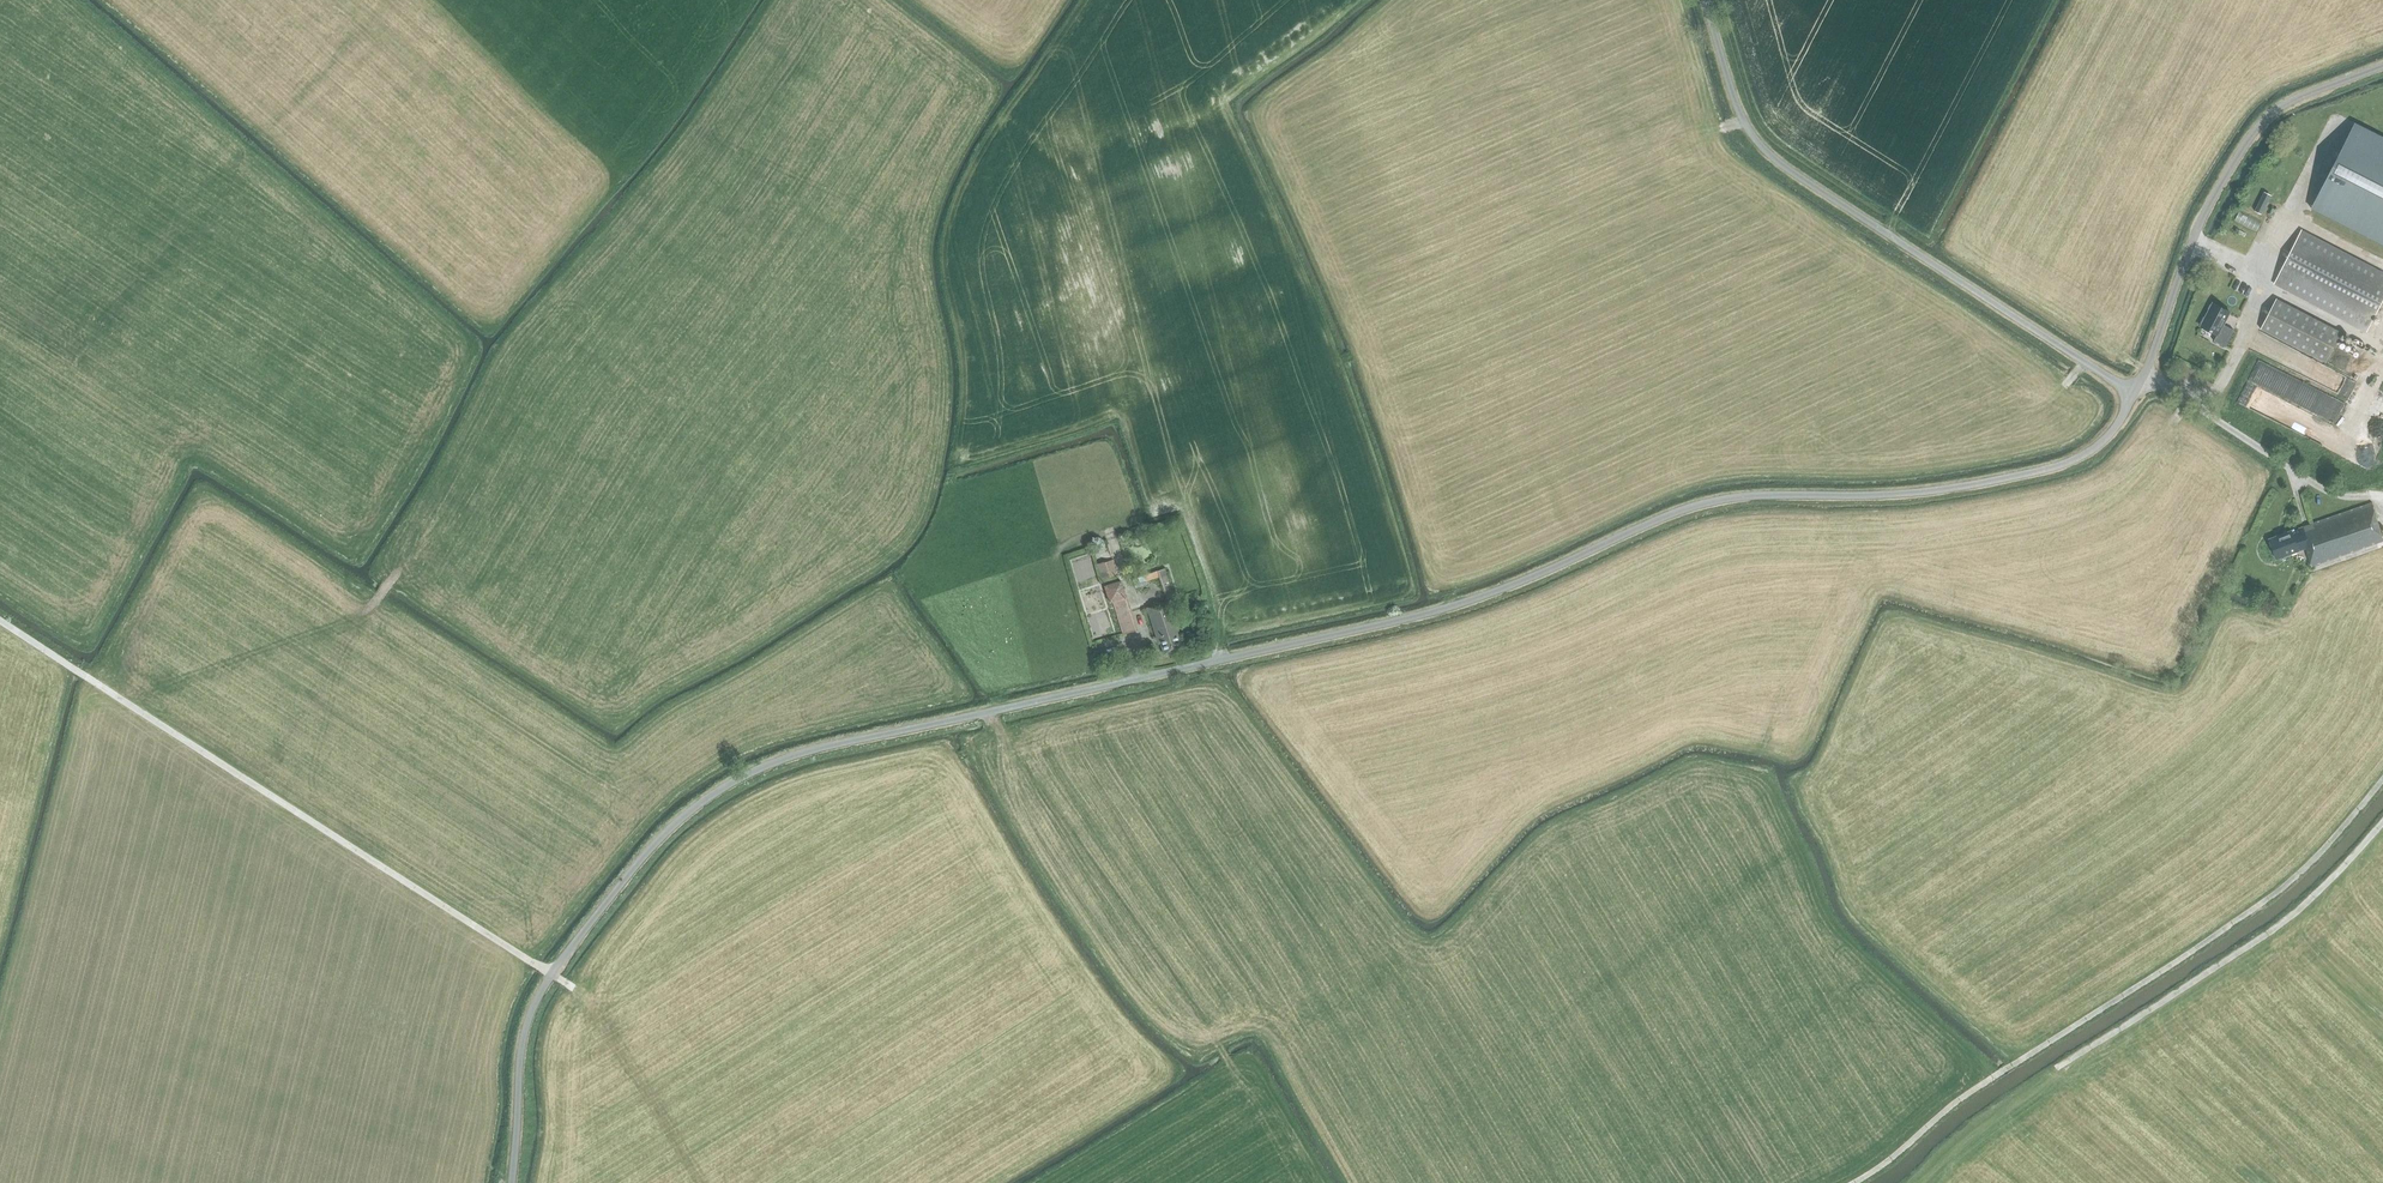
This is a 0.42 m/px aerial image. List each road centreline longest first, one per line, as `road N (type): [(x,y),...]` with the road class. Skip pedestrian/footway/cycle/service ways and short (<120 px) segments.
road 1 (unclassified): [(511,1182),(520,1063),(536,998),(653,845),(756,769),(827,746),(1451,607),(1702,503),(1764,494),(1897,495),(2065,466),(2108,436),(2134,392)]
road 2 (unclassified): [(2134,392),(1754,139),(1706,0)]
road 3 (unclassified): [(2134,392),(2206,209),(2260,124),(2295,98),(2382,65)]

